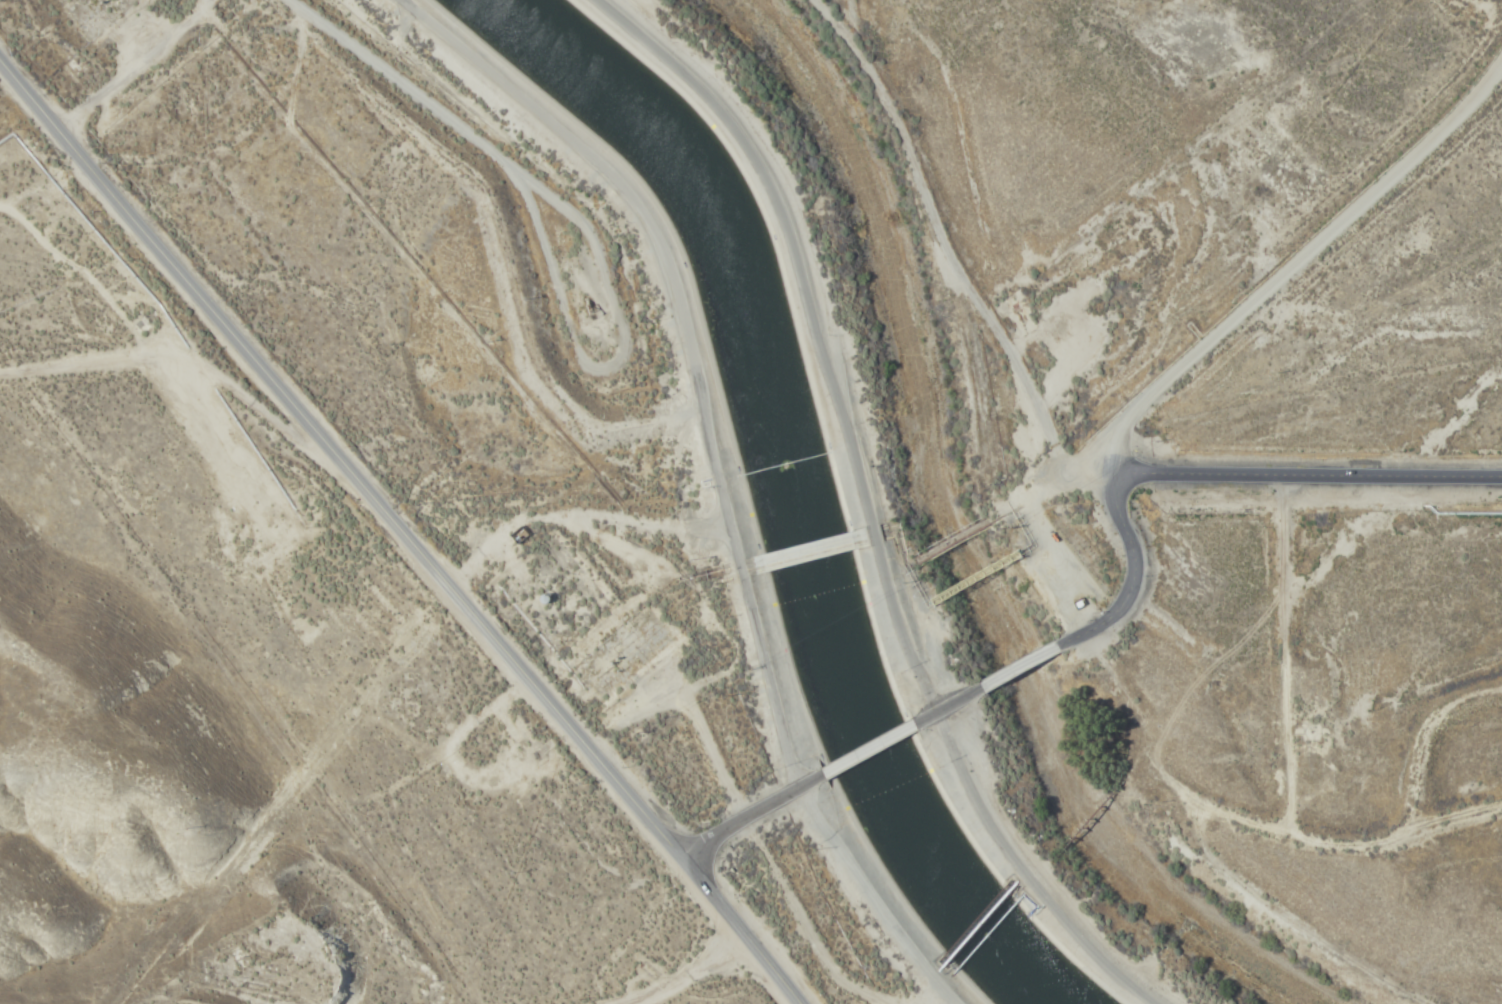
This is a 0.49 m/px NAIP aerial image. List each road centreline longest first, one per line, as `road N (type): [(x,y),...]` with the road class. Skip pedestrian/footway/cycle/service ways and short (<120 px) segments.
road 1 (tertiary): [(802,1003),(669,855),(616,777),(451,580),(0,61)]
road 2 (track): [(0,376),(20,377),(162,509),(204,593),(309,709),(480,1003)]
road 3 (residential): [(1501,465),(1131,463),(1112,470),(1112,506),(1129,548),(1126,573),(1101,610),(1052,635)]
road 4 (track): [(1501,41),(1484,91),(1119,424),(1112,470)]
road 5 (track): [(1112,470),(1056,470),(978,242),(952,216),(849,0)]
road 6 (track): [(1501,681),(1451,689),(1420,716),(1409,823),(1280,822),(1200,796),(1192,801),(1188,815),(1204,847),(1269,902)]
road 7 (residential): [(518,173),(574,348),(586,362),(616,368),(627,346),(594,233),(534,185)]
road 8 (track): [(1275,466),(1280,822)]
road 9 (residential): [(288,0),(534,185)]
road 10 (residential): [(669,855),(823,773)]
road 11 (residential): [(741,574),(874,537)]
road 12 (residential): [(639,1003),(752,942)]
road 13 (residential): [(887,572),(995,515)]

